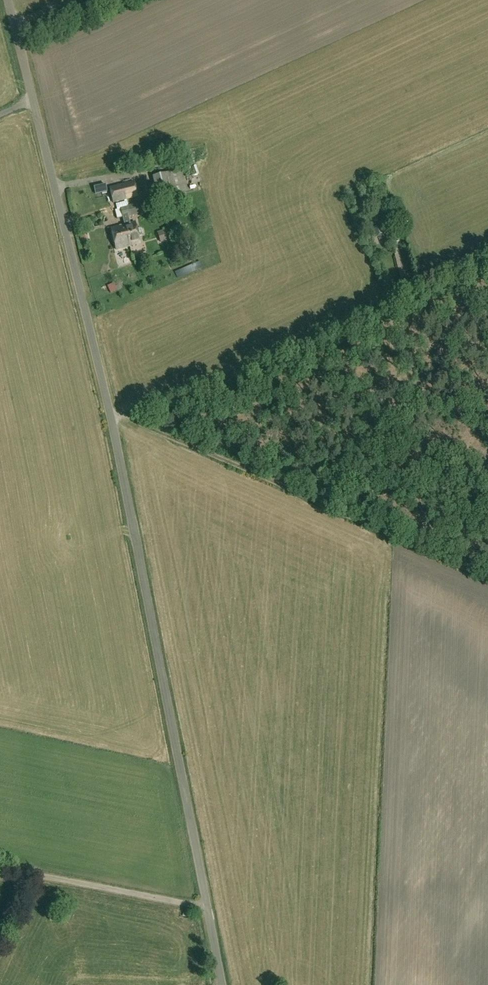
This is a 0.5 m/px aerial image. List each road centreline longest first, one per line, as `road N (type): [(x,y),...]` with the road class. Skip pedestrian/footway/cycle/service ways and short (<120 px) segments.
road 1 (unclassified): [(224,984),(110,408),(9,0)]
road 2 (track): [(418,415),(306,497),(487,580)]
road 3 (track): [(306,497),(112,414)]

